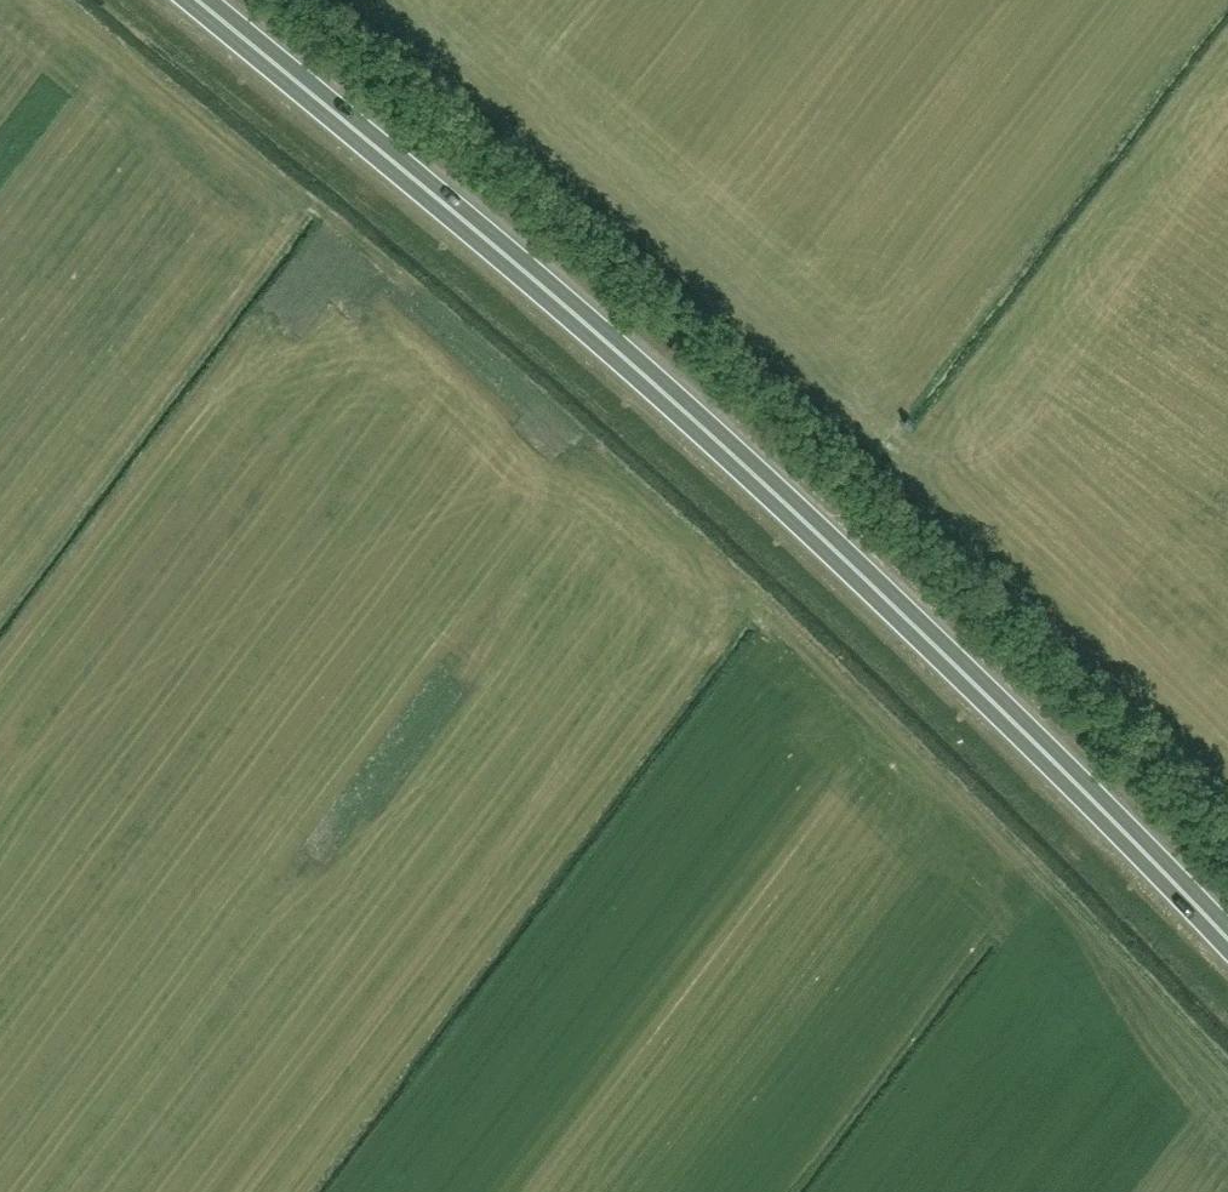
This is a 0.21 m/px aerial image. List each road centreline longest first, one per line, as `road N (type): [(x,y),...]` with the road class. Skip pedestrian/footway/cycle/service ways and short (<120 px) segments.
road 1 (trunk): [(1227,940),(722,444),(196,0)]

